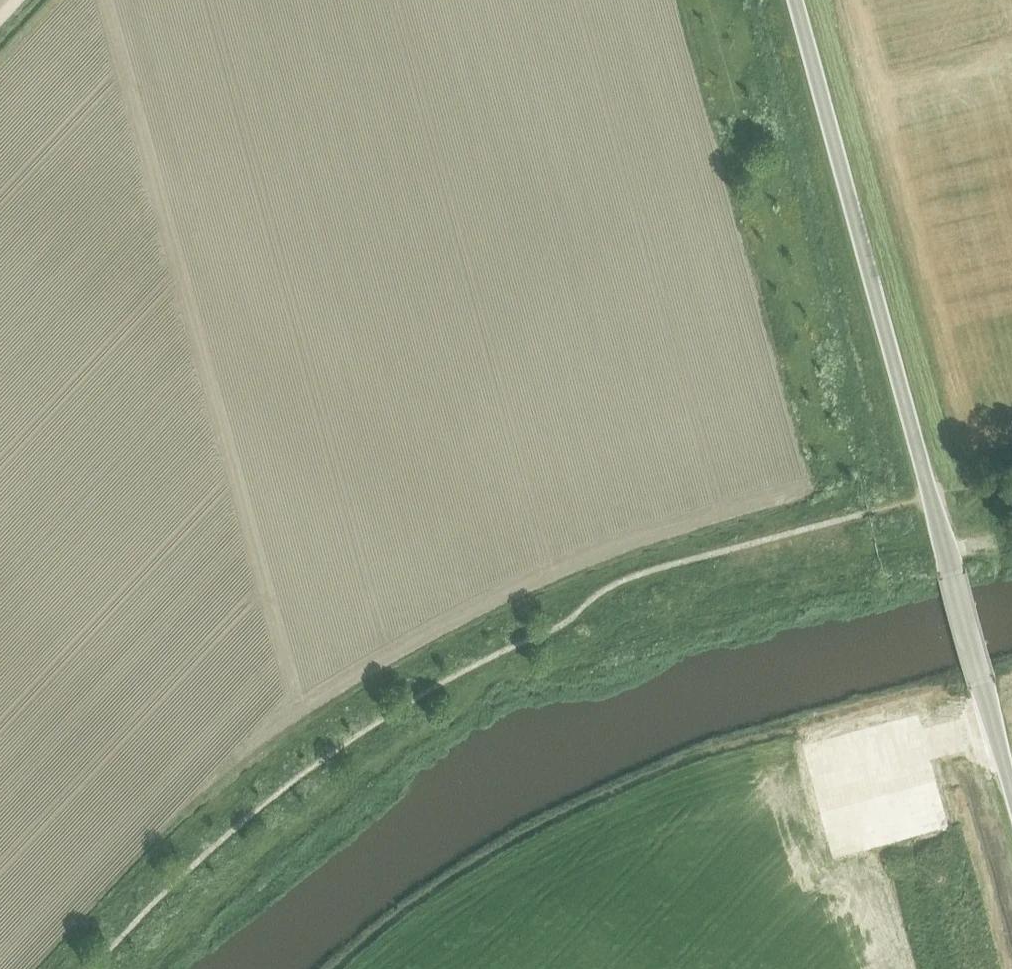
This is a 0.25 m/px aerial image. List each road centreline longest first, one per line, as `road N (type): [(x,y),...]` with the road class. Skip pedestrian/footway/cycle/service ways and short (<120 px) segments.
road 1 (tertiary): [(1011,796),(792,0)]

